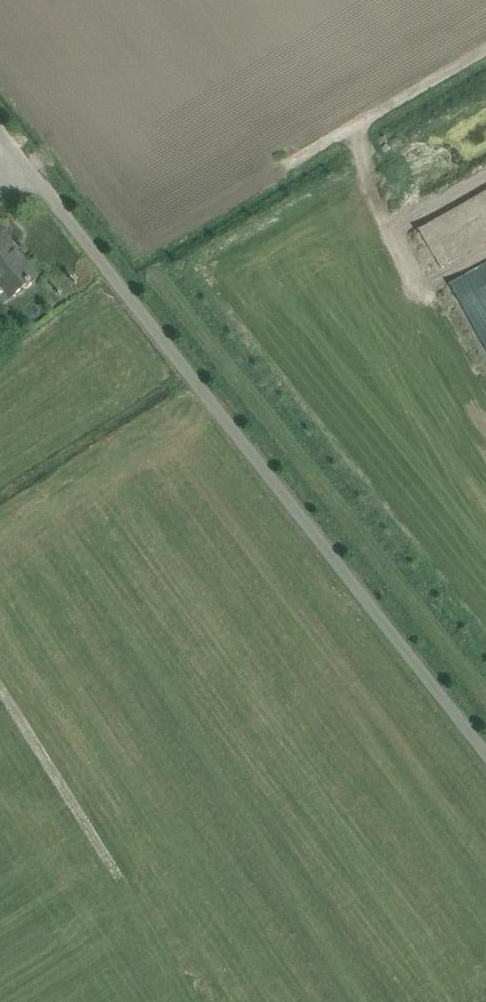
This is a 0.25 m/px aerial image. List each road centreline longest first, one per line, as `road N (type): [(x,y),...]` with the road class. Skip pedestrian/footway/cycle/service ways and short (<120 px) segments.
road 1 (track): [(192,1001),(0,696)]
road 2 (track): [(286,166),(485,46)]

